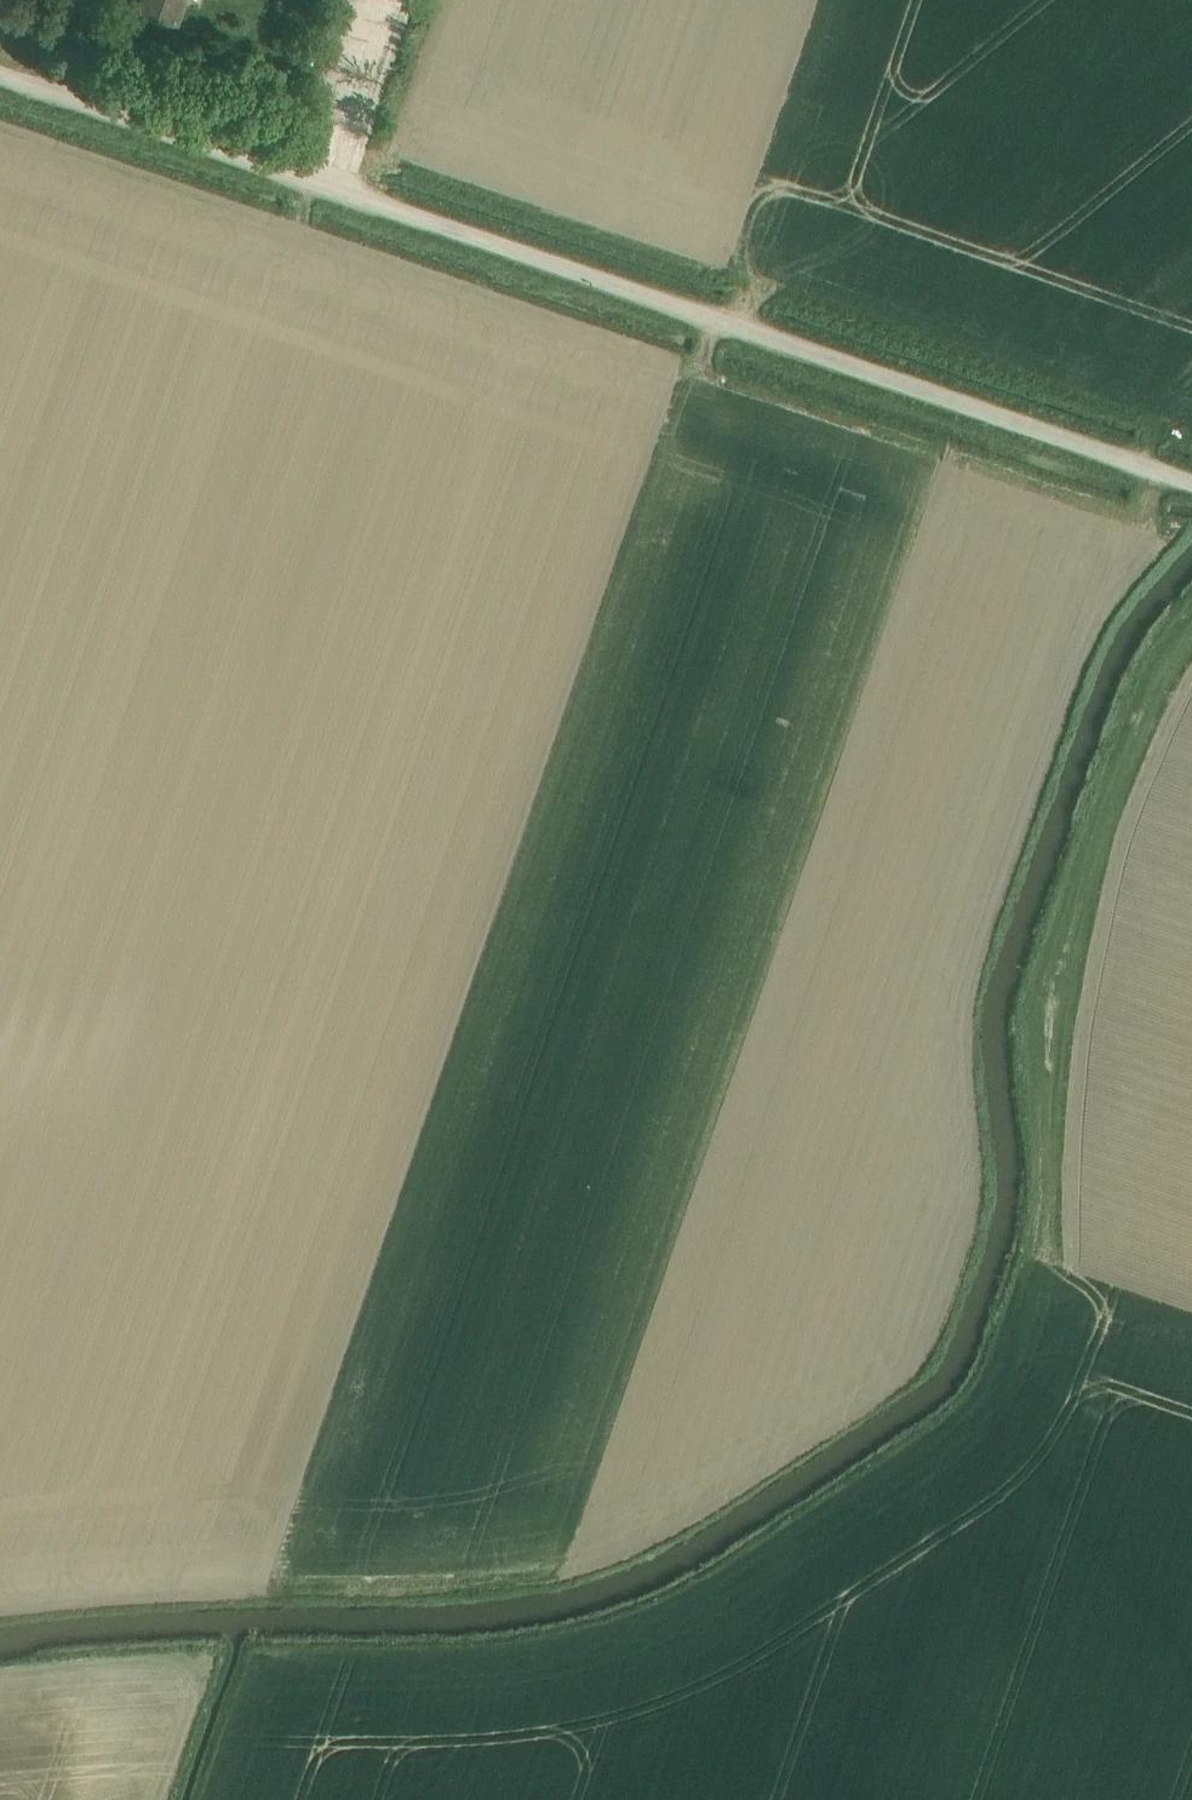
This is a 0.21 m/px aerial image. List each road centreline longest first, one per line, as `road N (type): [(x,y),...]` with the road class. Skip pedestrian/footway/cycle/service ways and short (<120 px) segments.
road 1 (unclassified): [(1191,482),(0,73)]

